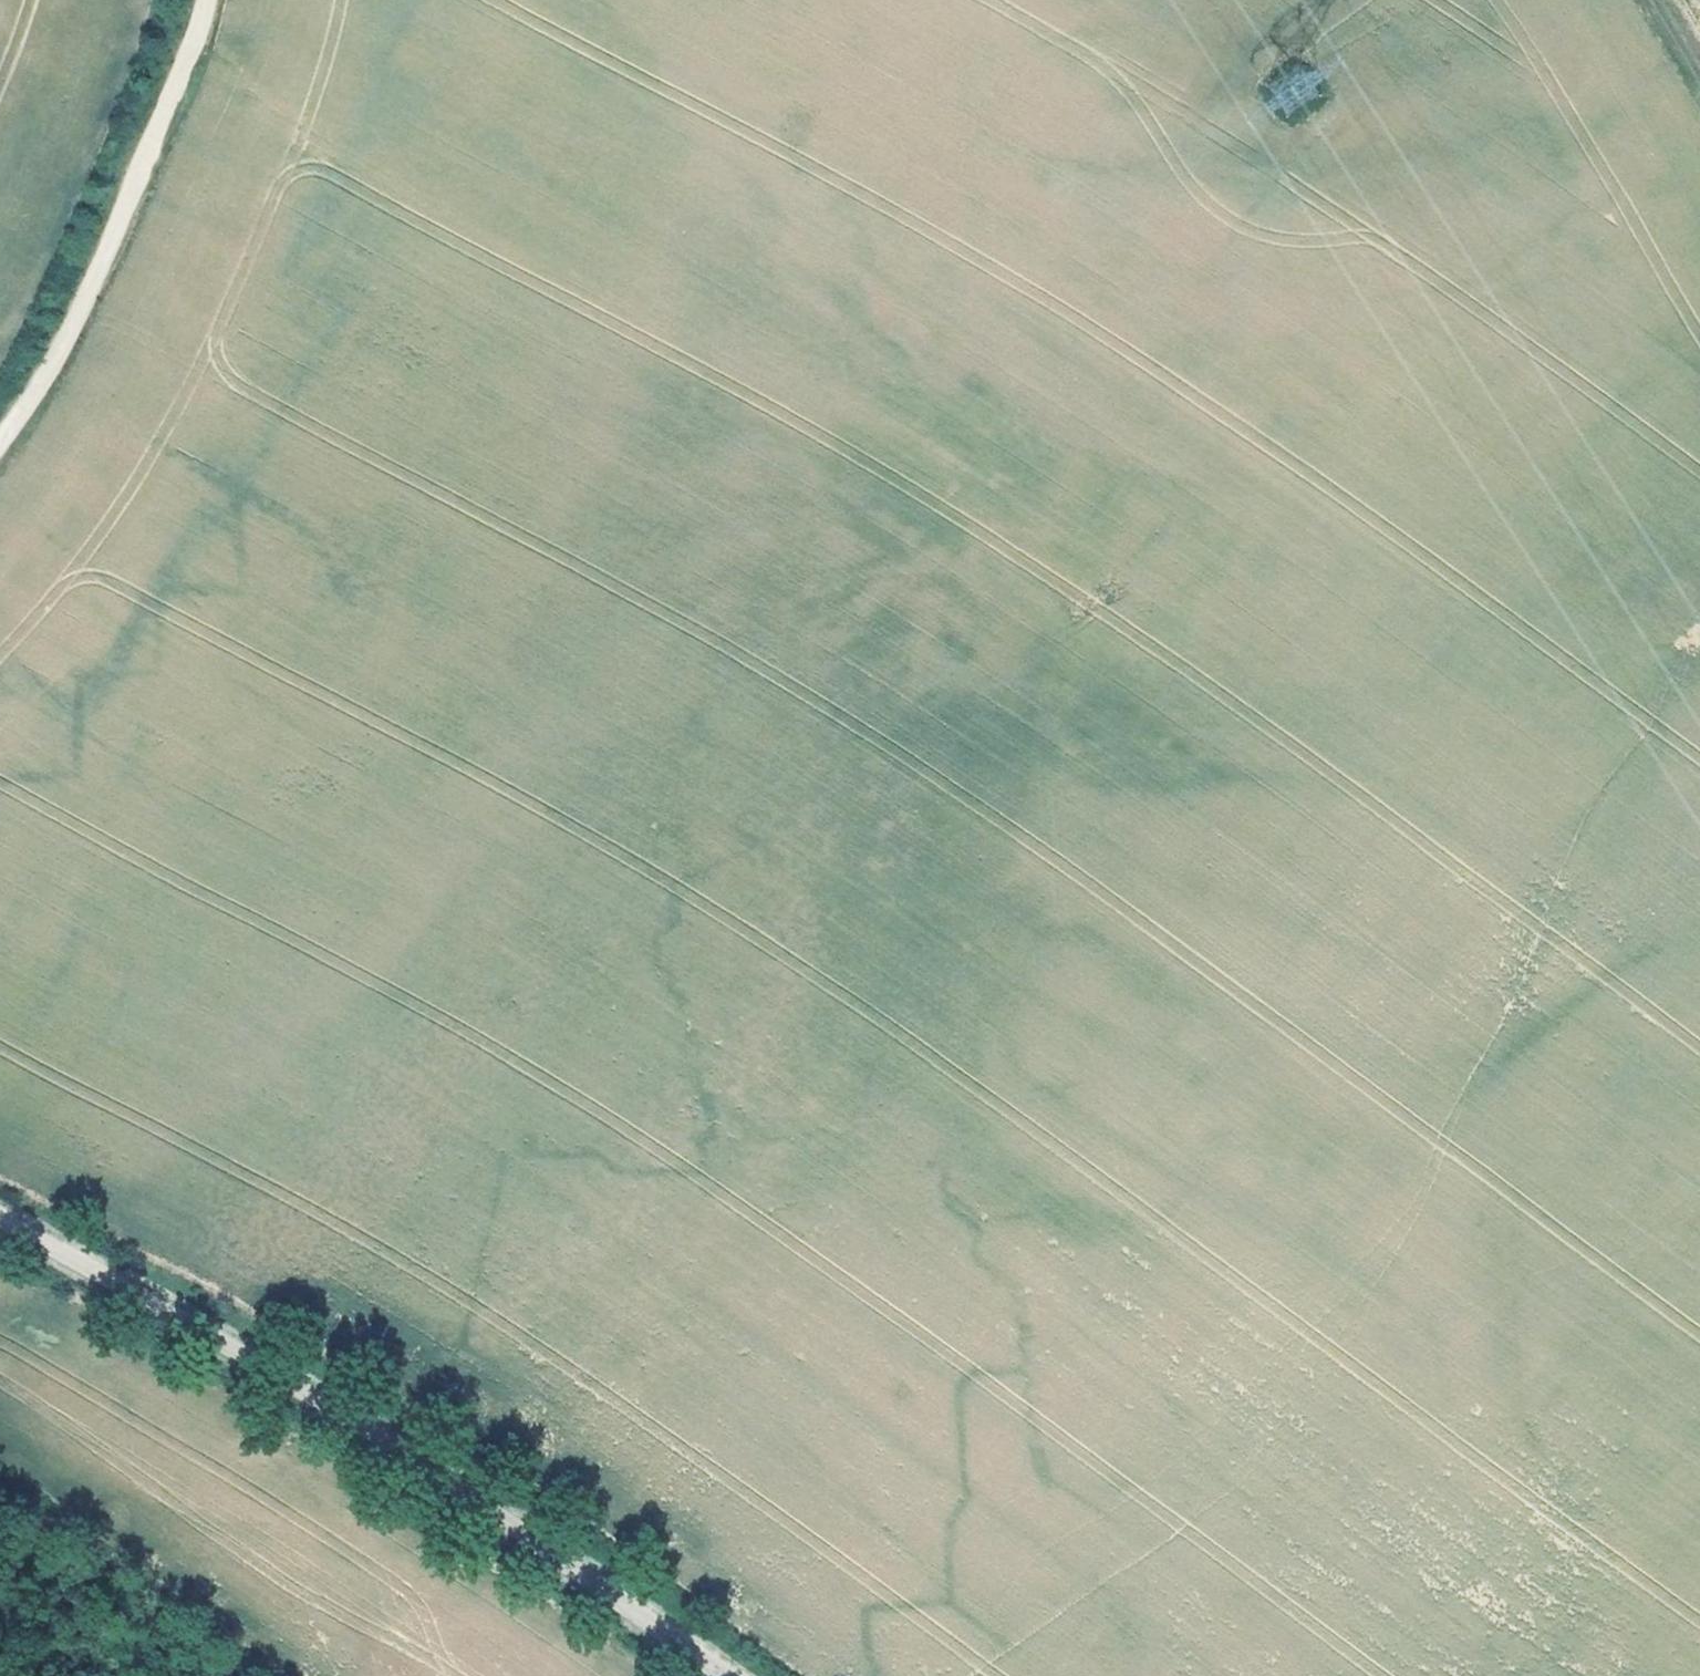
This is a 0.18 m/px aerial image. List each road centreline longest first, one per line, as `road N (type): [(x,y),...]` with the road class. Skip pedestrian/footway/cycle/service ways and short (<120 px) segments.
road 1 (unclassified): [(0,1234),(262,1377),(503,1528),(707,1675)]
road 2 (track): [(0,443),(74,321),(132,199),(201,0)]

